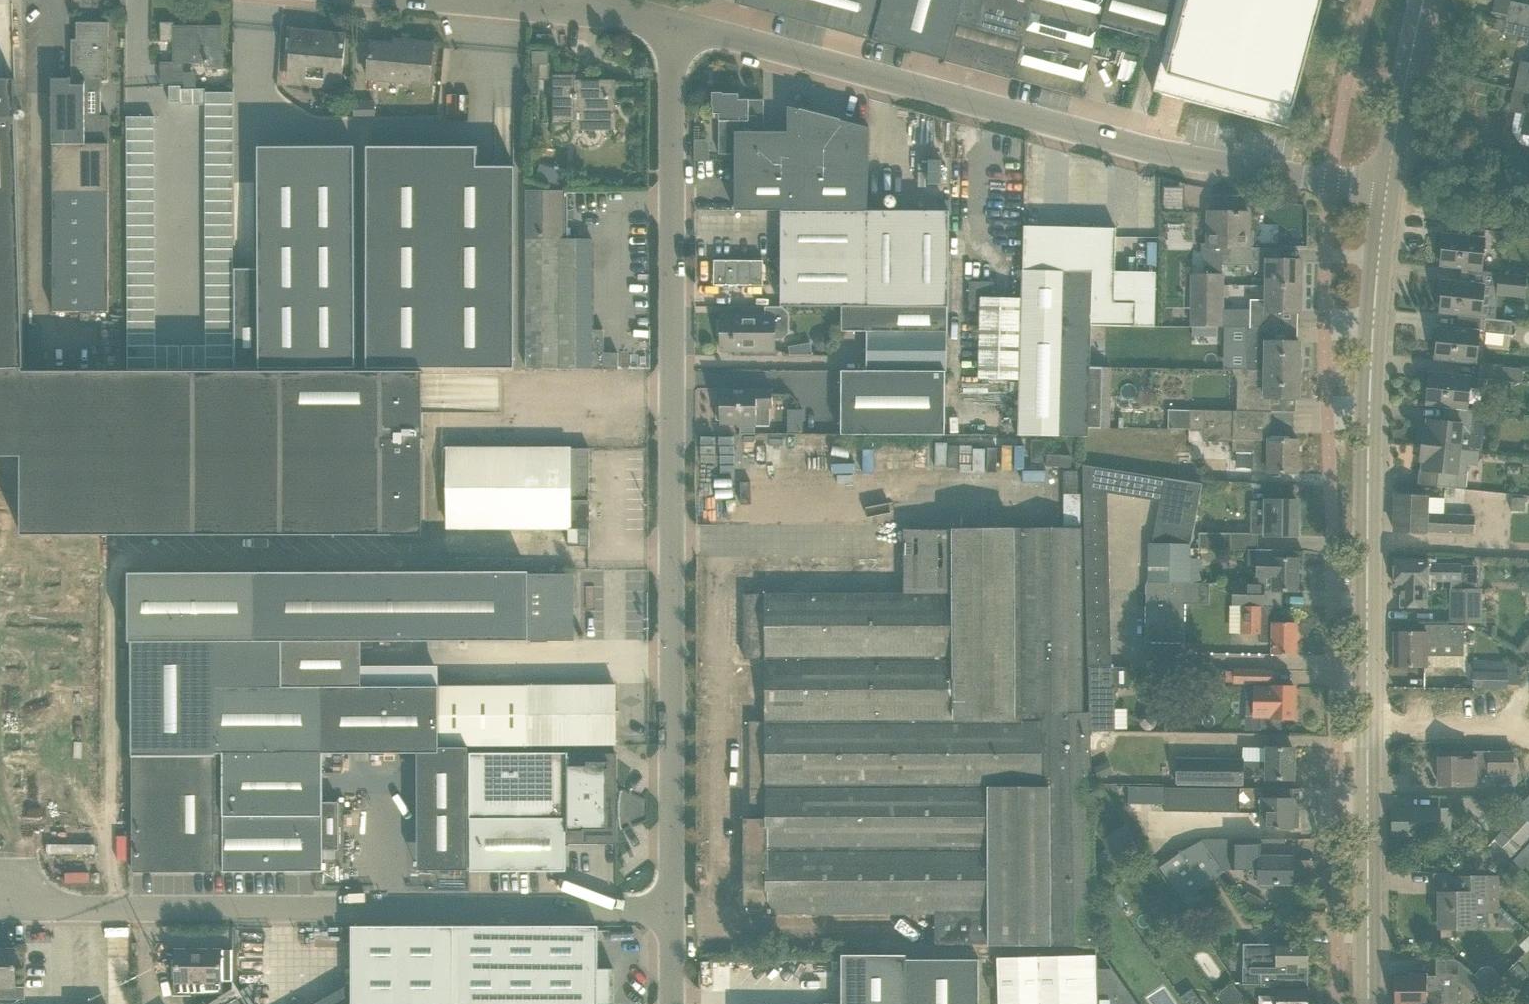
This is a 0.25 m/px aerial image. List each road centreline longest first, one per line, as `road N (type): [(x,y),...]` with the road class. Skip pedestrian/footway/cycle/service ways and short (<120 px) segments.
road 1 (unclassified): [(672,912),(675,29)]
road 2 (unclassified): [(1385,193),(1330,177),(1147,151),(675,29)]
road 3 (unclassified): [(672,912),(0,905)]
road 4 (tertiary): [(1370,724),(1371,407),(1385,193)]
road 5 (tertiary): [(1369,1003),(1370,724)]
road 6 (tertiary): [(1385,193),(1426,0)]
road 7 (residential): [(1370,724),(1528,733)]

